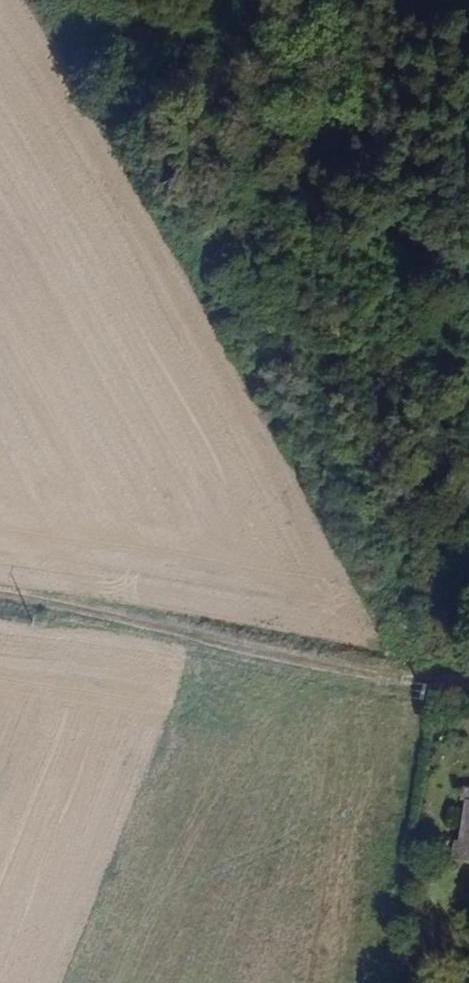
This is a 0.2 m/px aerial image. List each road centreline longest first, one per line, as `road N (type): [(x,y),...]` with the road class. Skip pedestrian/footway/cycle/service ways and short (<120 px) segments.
road 1 (track): [(0,615),(468,705)]

